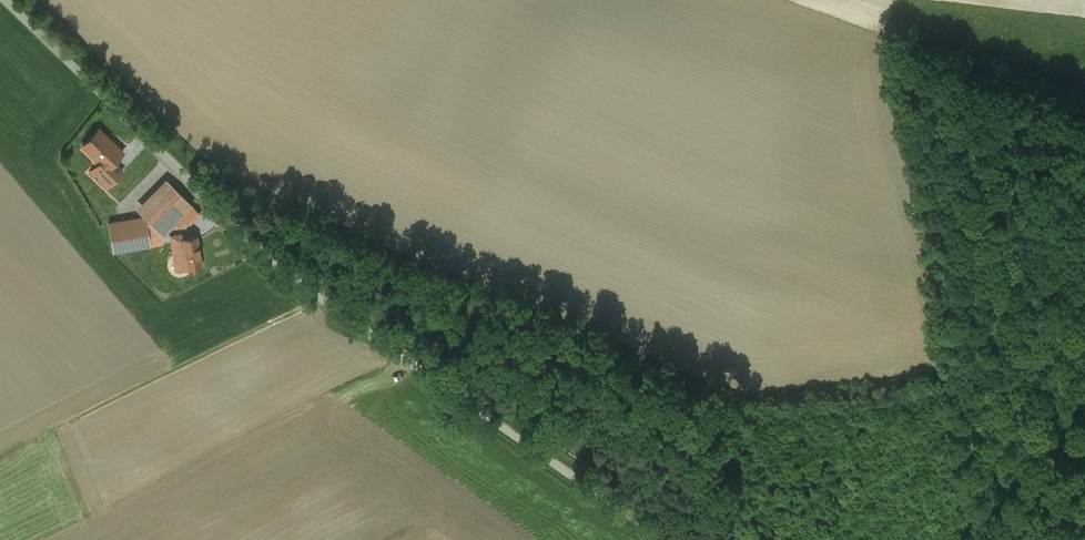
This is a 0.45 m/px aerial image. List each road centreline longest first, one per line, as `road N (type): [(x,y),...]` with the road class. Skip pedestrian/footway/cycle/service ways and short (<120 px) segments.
road 1 (unclassified): [(667,539),(316,301),(5,0)]

